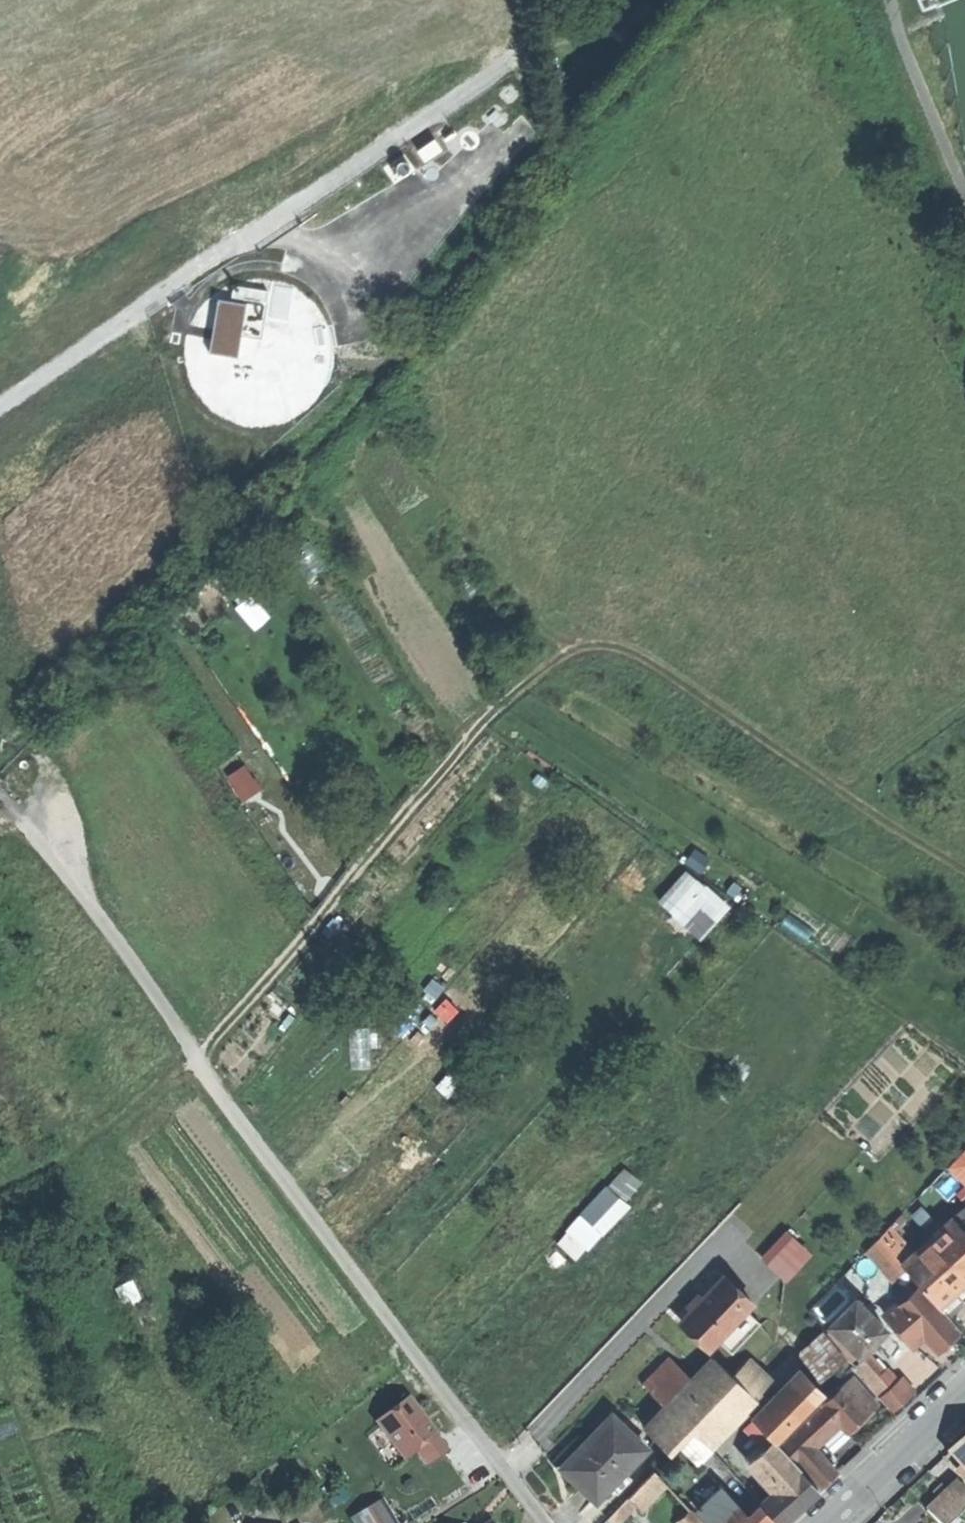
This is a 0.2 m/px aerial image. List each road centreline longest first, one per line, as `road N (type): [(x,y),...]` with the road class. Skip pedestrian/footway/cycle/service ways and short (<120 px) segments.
road 1 (track): [(964,876),(743,739),(634,656),(592,648),(555,662),(470,739),(200,1059)]
road 2 (residential): [(9,807),(122,942),(544,1522)]
road 3 (track): [(535,51),(154,294),(0,408)]
road 4 (tertiary): [(964,1394),(824,1522)]

